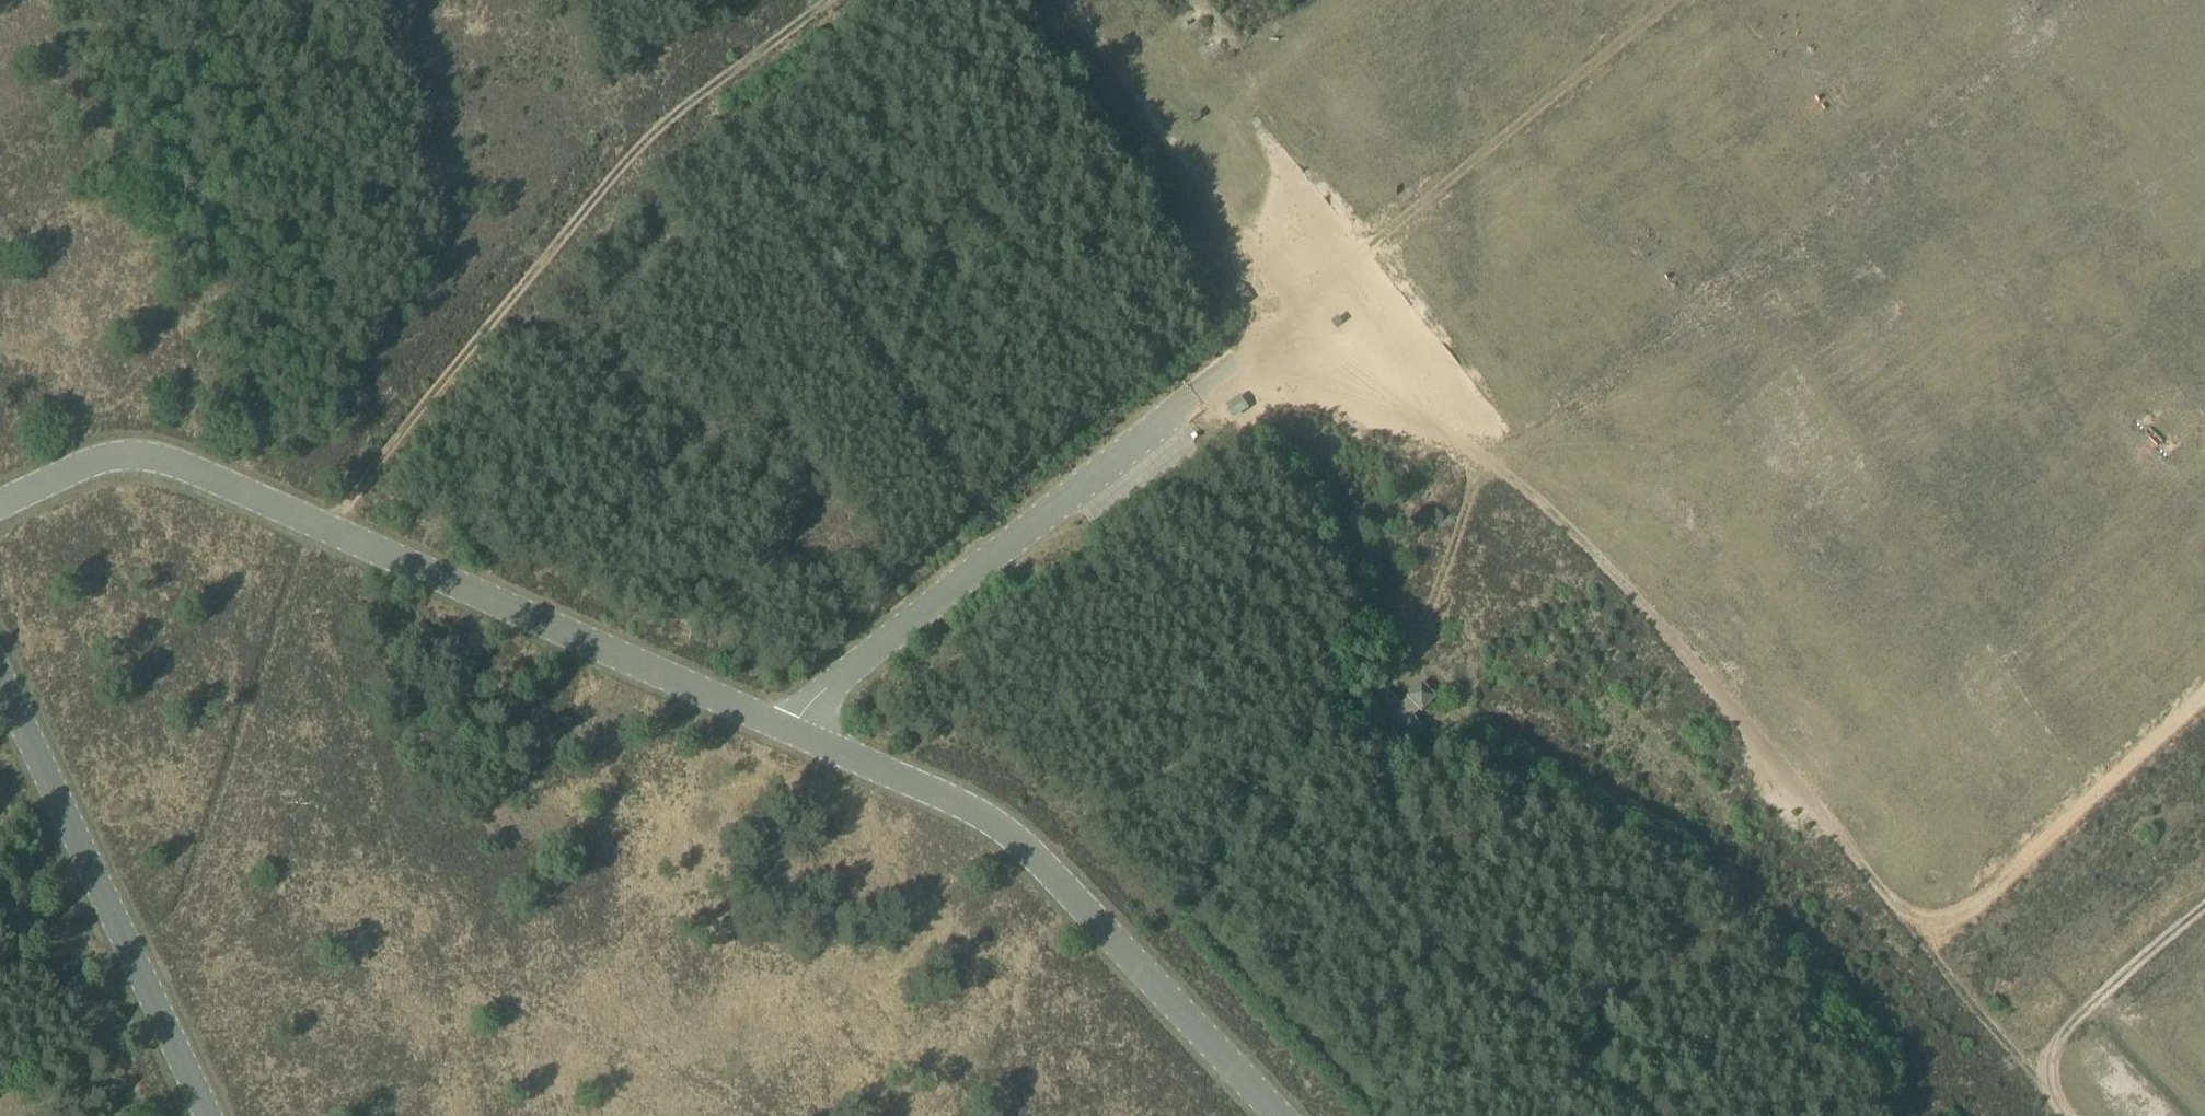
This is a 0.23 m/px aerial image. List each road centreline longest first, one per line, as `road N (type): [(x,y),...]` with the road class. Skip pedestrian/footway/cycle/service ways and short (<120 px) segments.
road 1 (track): [(2204,694),(1960,920),(1923,928),(1898,912),(1697,670),(1518,477),(1289,322),(1236,358)]
road 2 (track): [(1676,0),(1373,243),(1289,322)]
road 3 (track): [(2204,907),(2042,1054),(2044,1081),(2069,1115)]
road 4 (track): [(2044,1081),(1938,965),(1923,928)]

